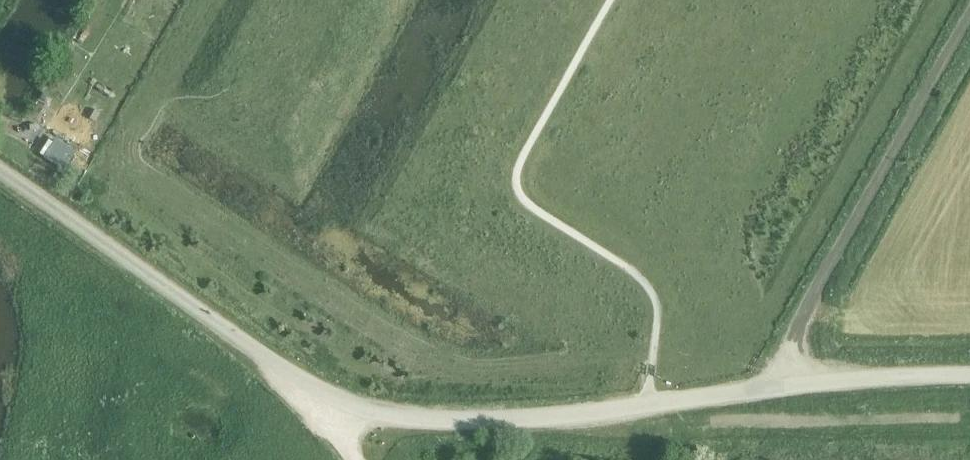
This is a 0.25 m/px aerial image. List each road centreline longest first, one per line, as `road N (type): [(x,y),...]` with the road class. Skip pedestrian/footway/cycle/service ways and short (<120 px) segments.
road 1 (unclassified): [(333,399),(372,413),(468,421),(787,386),(969,377)]
road 2 (unclassified): [(333,399),(0,170)]
road 3 (track): [(792,343),(969,19)]

